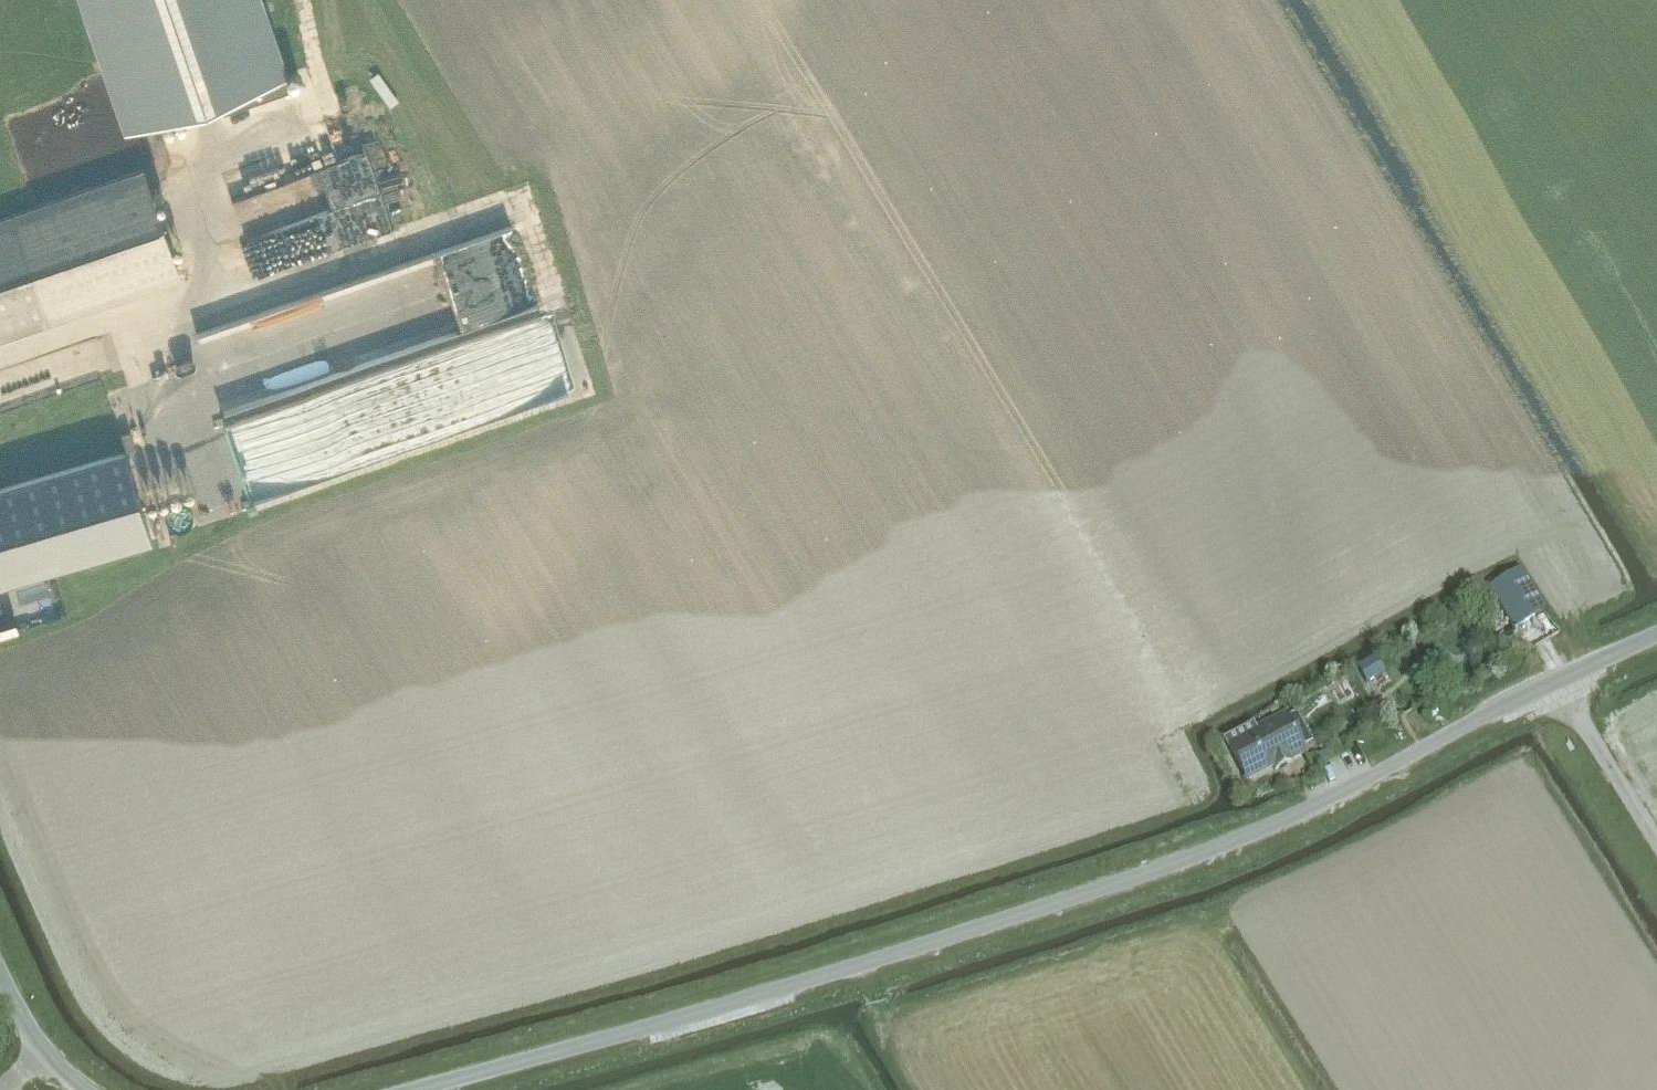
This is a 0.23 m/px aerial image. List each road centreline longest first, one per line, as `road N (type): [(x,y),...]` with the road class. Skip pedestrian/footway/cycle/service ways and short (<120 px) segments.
road 1 (unclassified): [(404,1089),(1249,850),(1656,632)]

